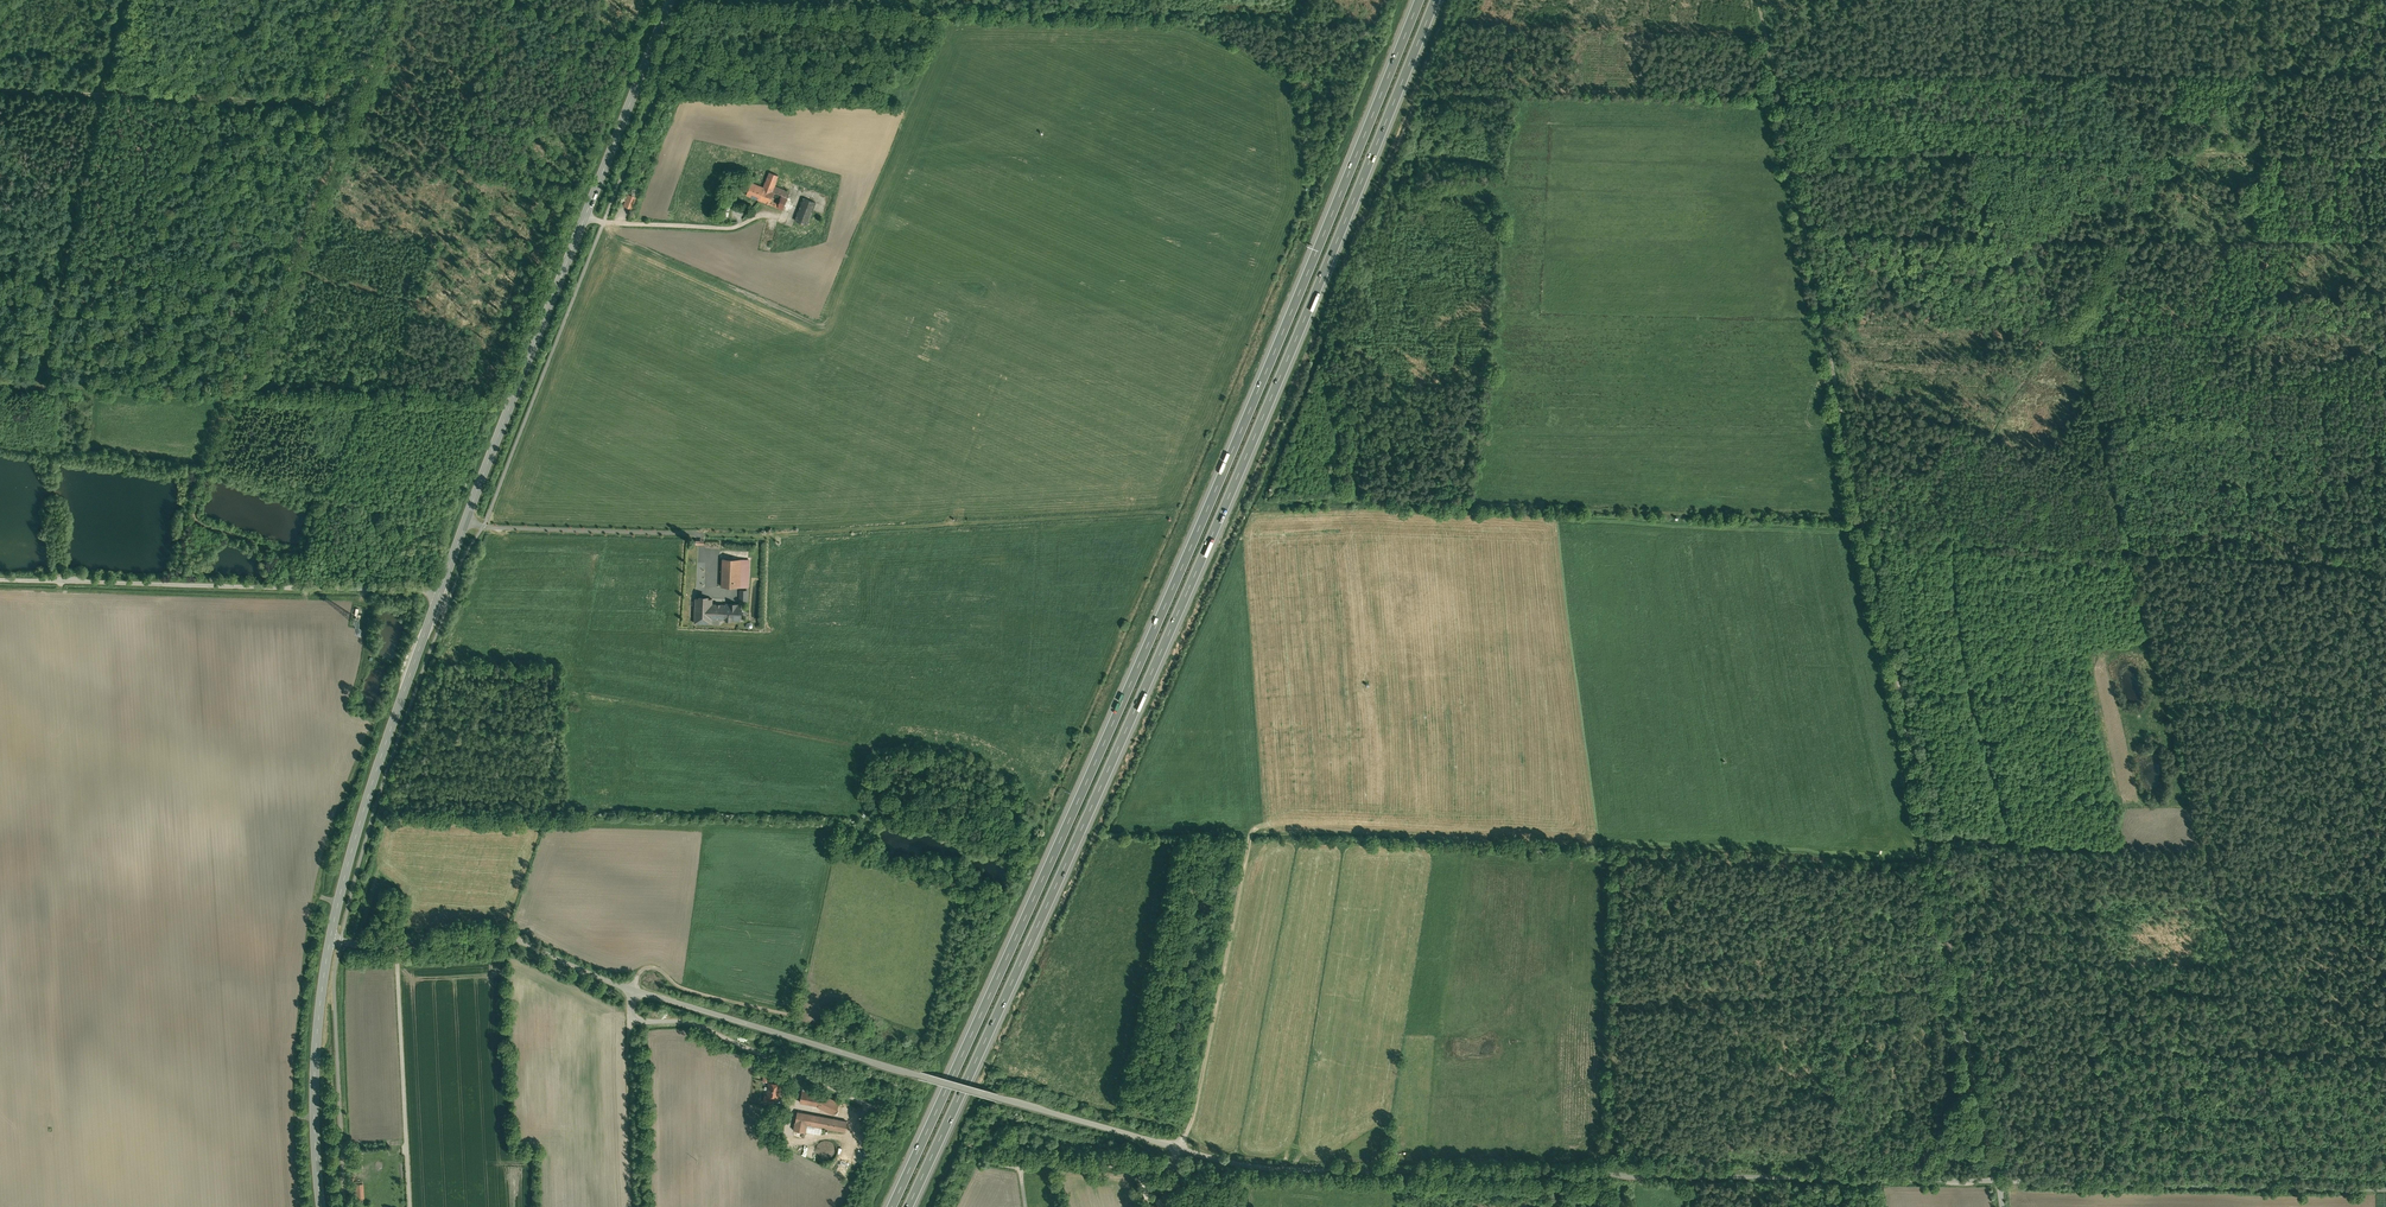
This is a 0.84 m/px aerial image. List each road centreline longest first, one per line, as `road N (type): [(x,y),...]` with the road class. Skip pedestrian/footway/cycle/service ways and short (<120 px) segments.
road 1 (motorway): [(907,1206),(1135,712),(1435,0)]
road 2 (motorway): [(1419,0),(1121,705),(892,1206)]
road 3 (unclassified): [(1998,1182),(1758,0)]
road 4 (unclassified): [(1179,1150),(1295,1171),(1998,1182)]
road 5 (primary): [(440,593),(670,0)]
road 6 (track): [(1253,511),(1354,503),(1863,520)]
road 7 (track): [(2385,153),(1790,155)]
road 8 (unclassified): [(631,990),(1179,1150)]
road 9 (track): [(700,535),(1156,513)]
road 10 (unclassified): [(440,593),(0,581)]
road 11 (track): [(242,391),(396,0)]
road 12 (track): [(38,387),(124,0)]
road 13 (unclassified): [(1998,1182),(2385,1190)]
road 14 (primary): [(329,940),(379,761),(440,593)]
road 15 (track): [(355,104),(0,91)]
road 16 (track): [(1249,837),(1179,1150)]
road 17 (unclassified): [(329,940),(518,942),(631,990)]
road 18 (primary): [(321,1206),(315,1071),(329,940)]
road 19 (track): [(290,589),(278,556),(194,516),(242,391)]
road 20 (track): [(0,386),(242,391)]
road 21 (track): [(977,0),(988,10),(1179,8)]
road 22 (track): [(631,990),(643,969),(655,967),(690,992),(803,1018)]
road 23 (track): [(630,1013),(634,1206)]
road 24 (track): [(1179,8),(1199,16),(1291,16),(1303,0)]

